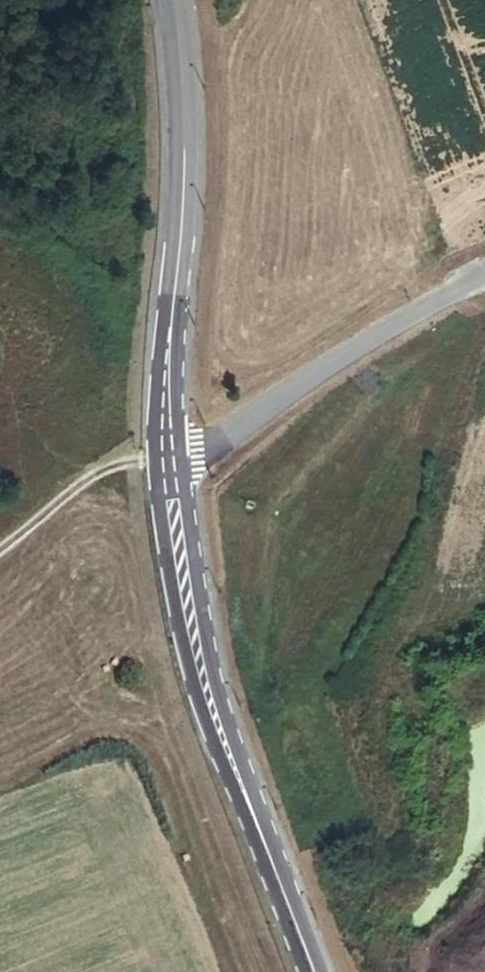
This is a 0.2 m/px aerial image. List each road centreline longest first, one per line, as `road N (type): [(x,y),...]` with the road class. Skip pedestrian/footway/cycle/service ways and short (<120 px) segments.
road 1 (tertiary): [(311,971),(203,669),(164,462)]
road 2 (tertiary): [(164,462),(182,194),(170,0)]
road 3 (unclassified): [(164,462),(196,455),(484,268)]
road 4 (track): [(0,548),(100,468),(164,462)]

